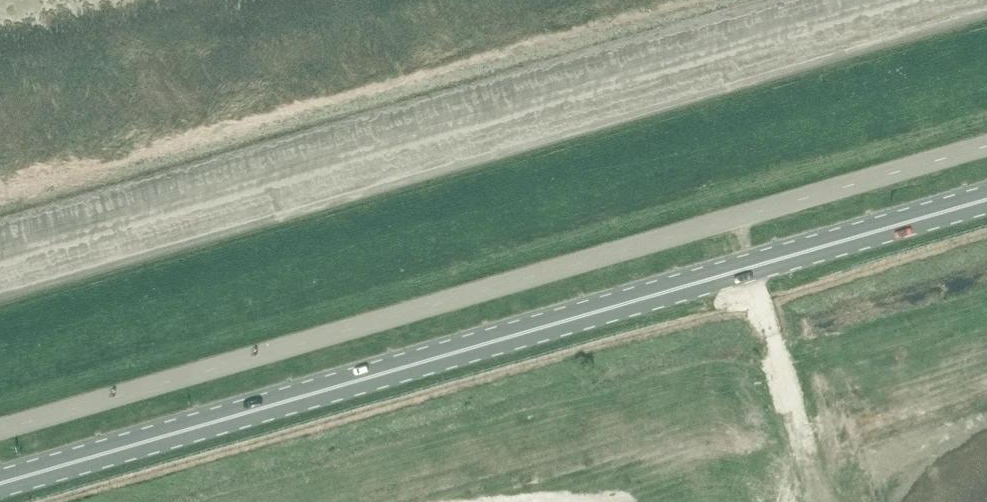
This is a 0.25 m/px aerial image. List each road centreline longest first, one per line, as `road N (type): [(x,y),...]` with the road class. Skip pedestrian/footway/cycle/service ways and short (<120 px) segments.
road 1 (primary): [(0,484),(986,198)]
road 2 (unclassified): [(0,430),(986,145)]

